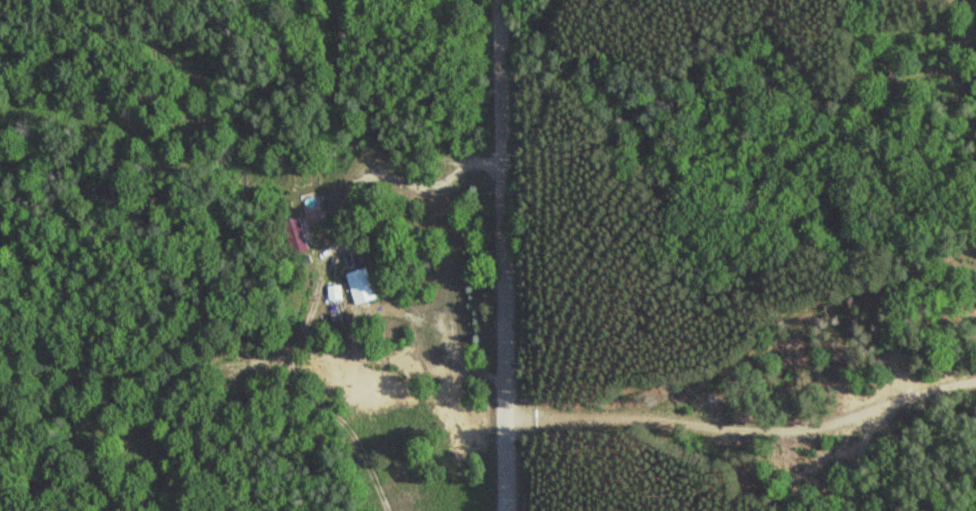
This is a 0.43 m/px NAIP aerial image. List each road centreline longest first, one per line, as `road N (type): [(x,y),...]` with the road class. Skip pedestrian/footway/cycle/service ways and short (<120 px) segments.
road 1 (residential): [(506,510),(496,0)]

